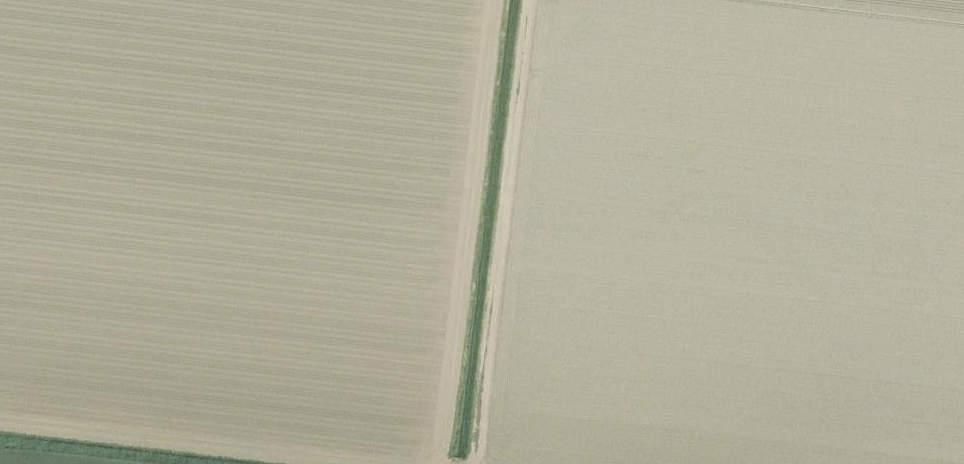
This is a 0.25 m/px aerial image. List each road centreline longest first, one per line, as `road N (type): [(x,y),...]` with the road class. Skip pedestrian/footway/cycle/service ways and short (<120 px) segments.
road 1 (track): [(530,0),(476,463)]
road 2 (track): [(474,463),(443,461),(492,42)]
road 3 (track): [(443,461),(0,412)]

